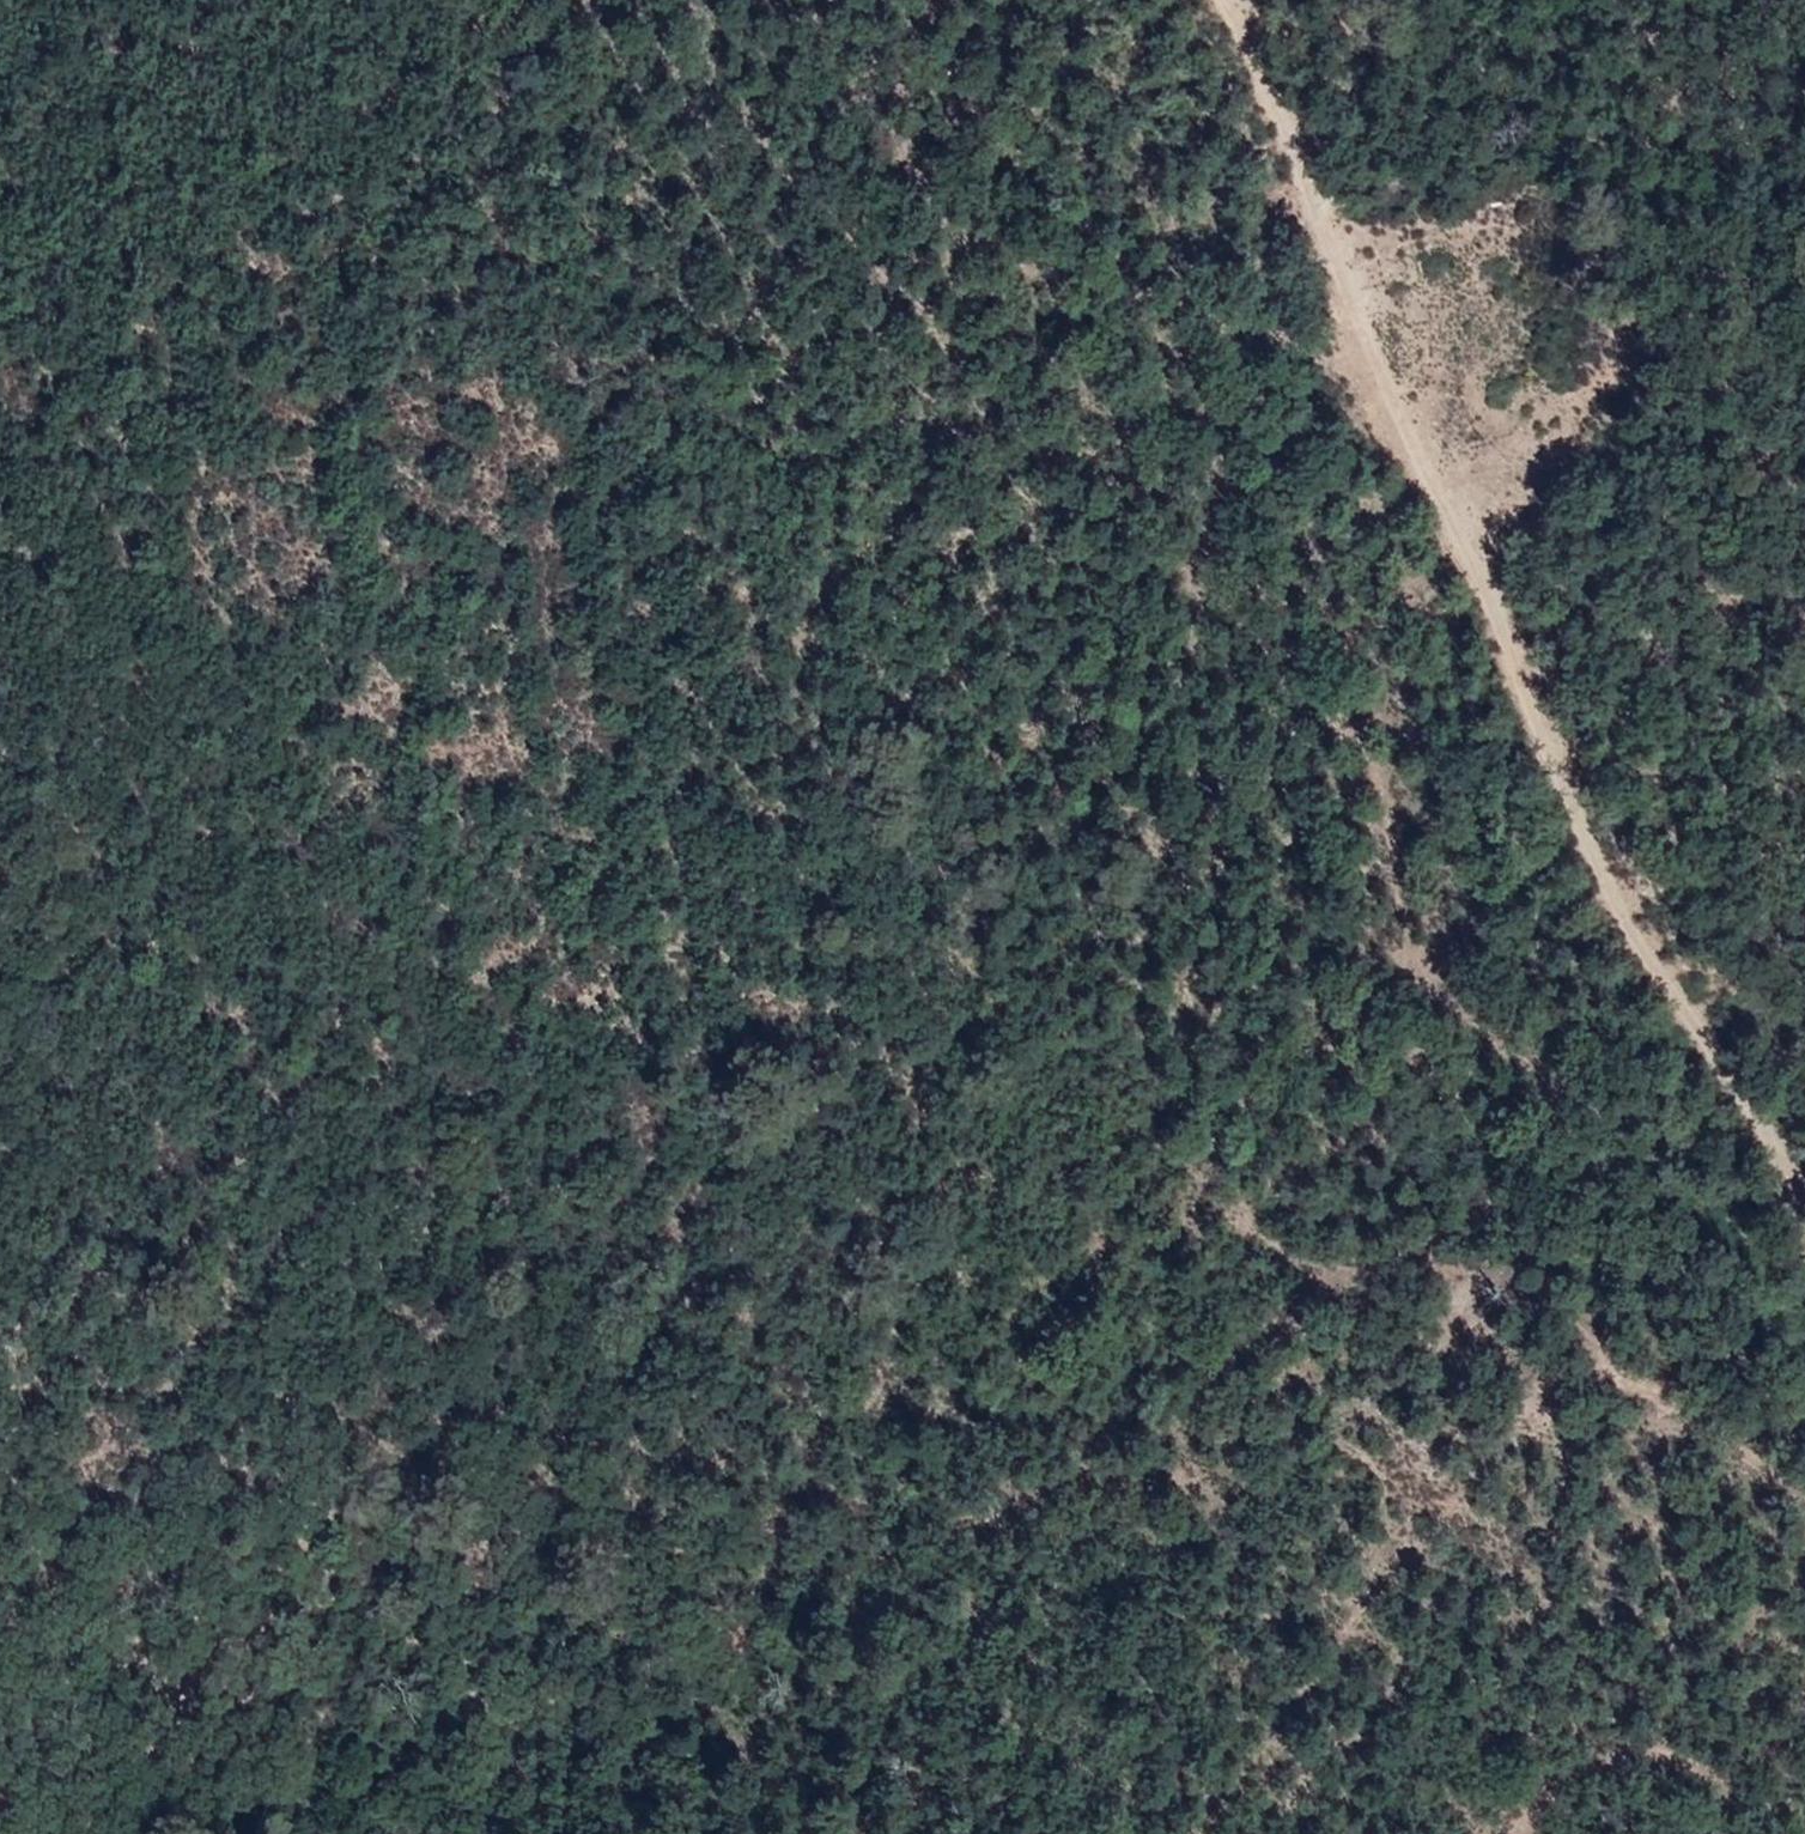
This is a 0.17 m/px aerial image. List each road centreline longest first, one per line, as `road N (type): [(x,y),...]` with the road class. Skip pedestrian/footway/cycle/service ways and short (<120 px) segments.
road 1 (track): [(1221,0),(1289,119),(1434,478),(1611,881),(1770,1119),(1804,1193)]

